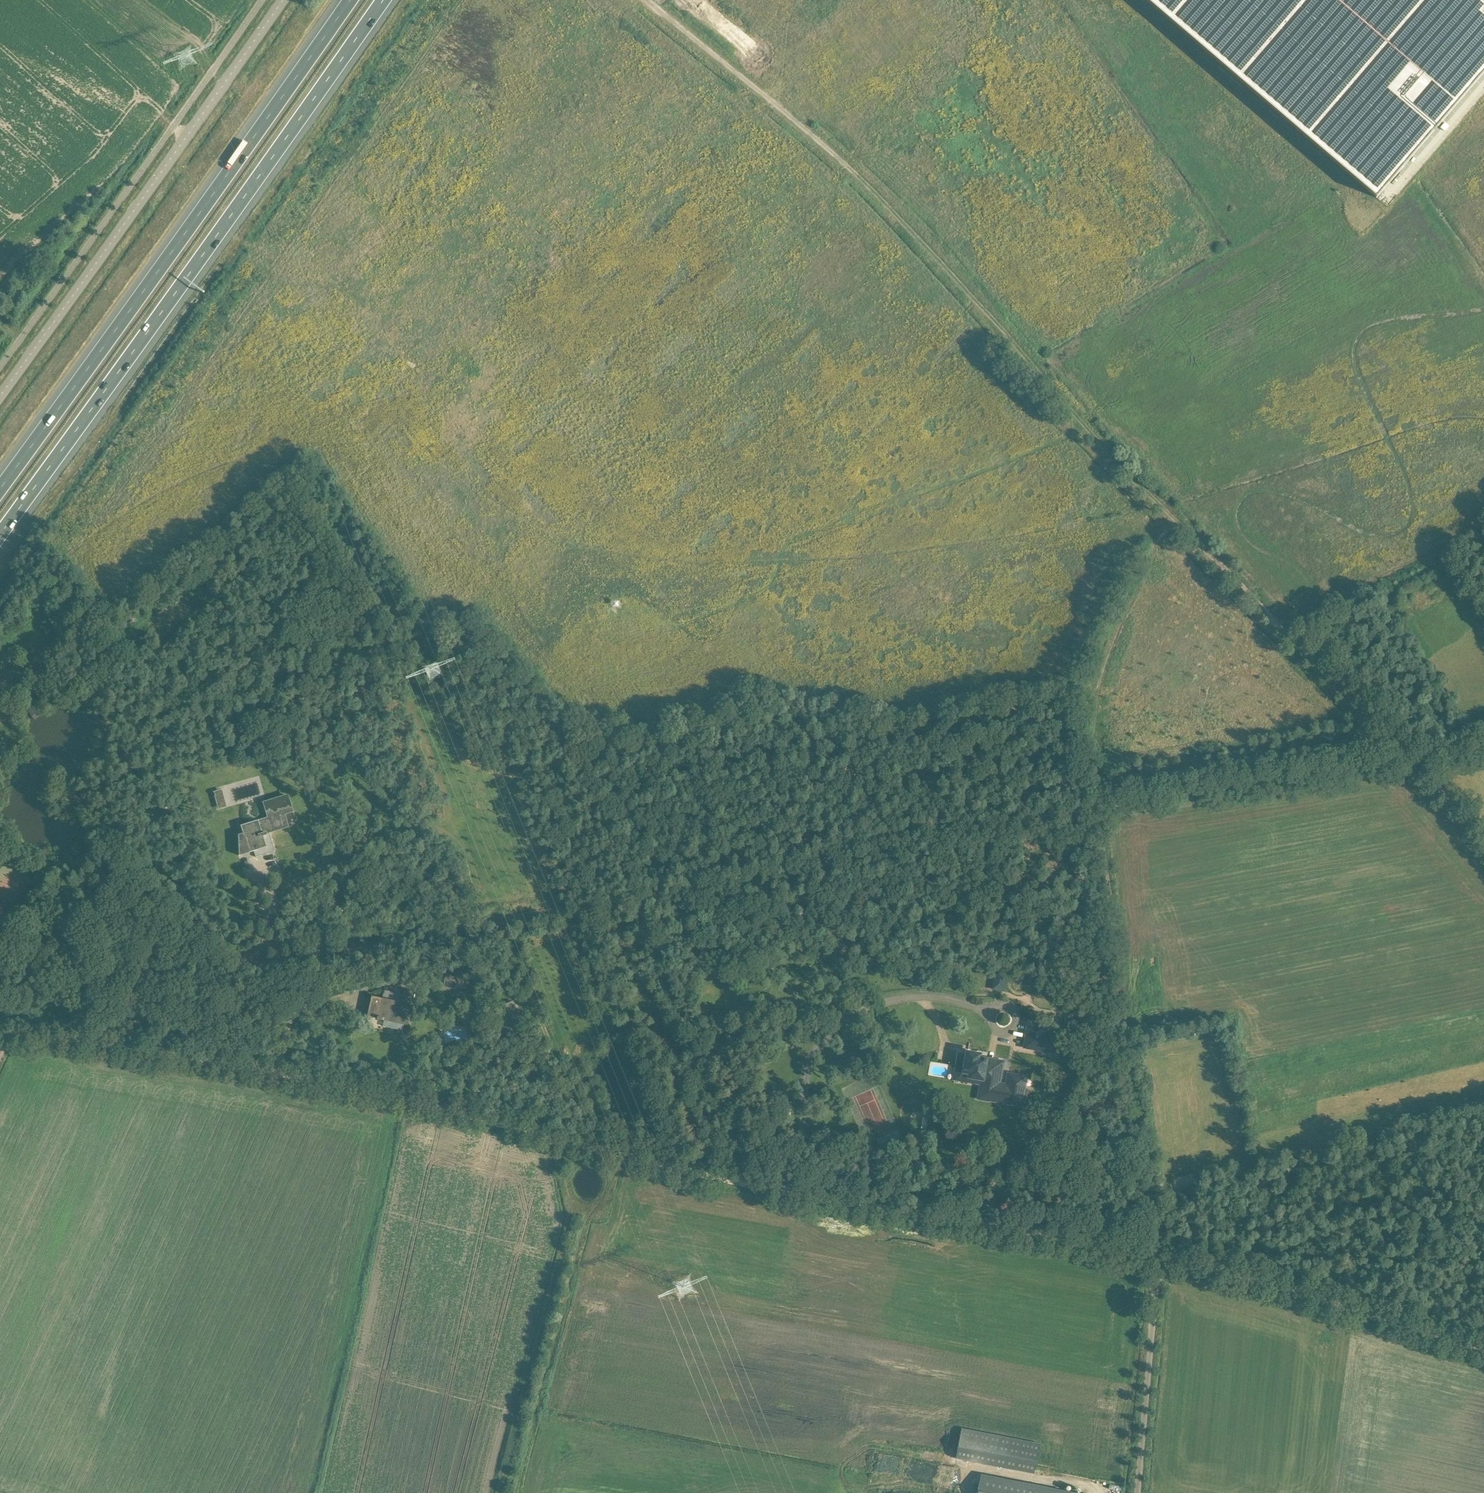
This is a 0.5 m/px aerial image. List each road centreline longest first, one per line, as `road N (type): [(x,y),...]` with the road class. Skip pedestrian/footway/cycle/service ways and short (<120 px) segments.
road 1 (track): [(1413,759),(1148,492),(846,166)]
road 2 (track): [(691,884),(1413,759)]
road 3 (motorway): [(0,534),(385,0)]
road 4 (track): [(96,1045),(154,996),(199,977),(691,884)]
road 5 (motorway): [(348,0),(0,491)]
road 6 (unclassified): [(1138,1492),(1159,1260),(1483,1350)]
road 7 (track): [(615,1154),(1159,1260)]
road 8 (track): [(96,1045),(389,1096),(615,1154)]
road 9 (unclassified): [(0,396),(283,0)]
road 10 (unclassified): [(846,166),(650,0)]

